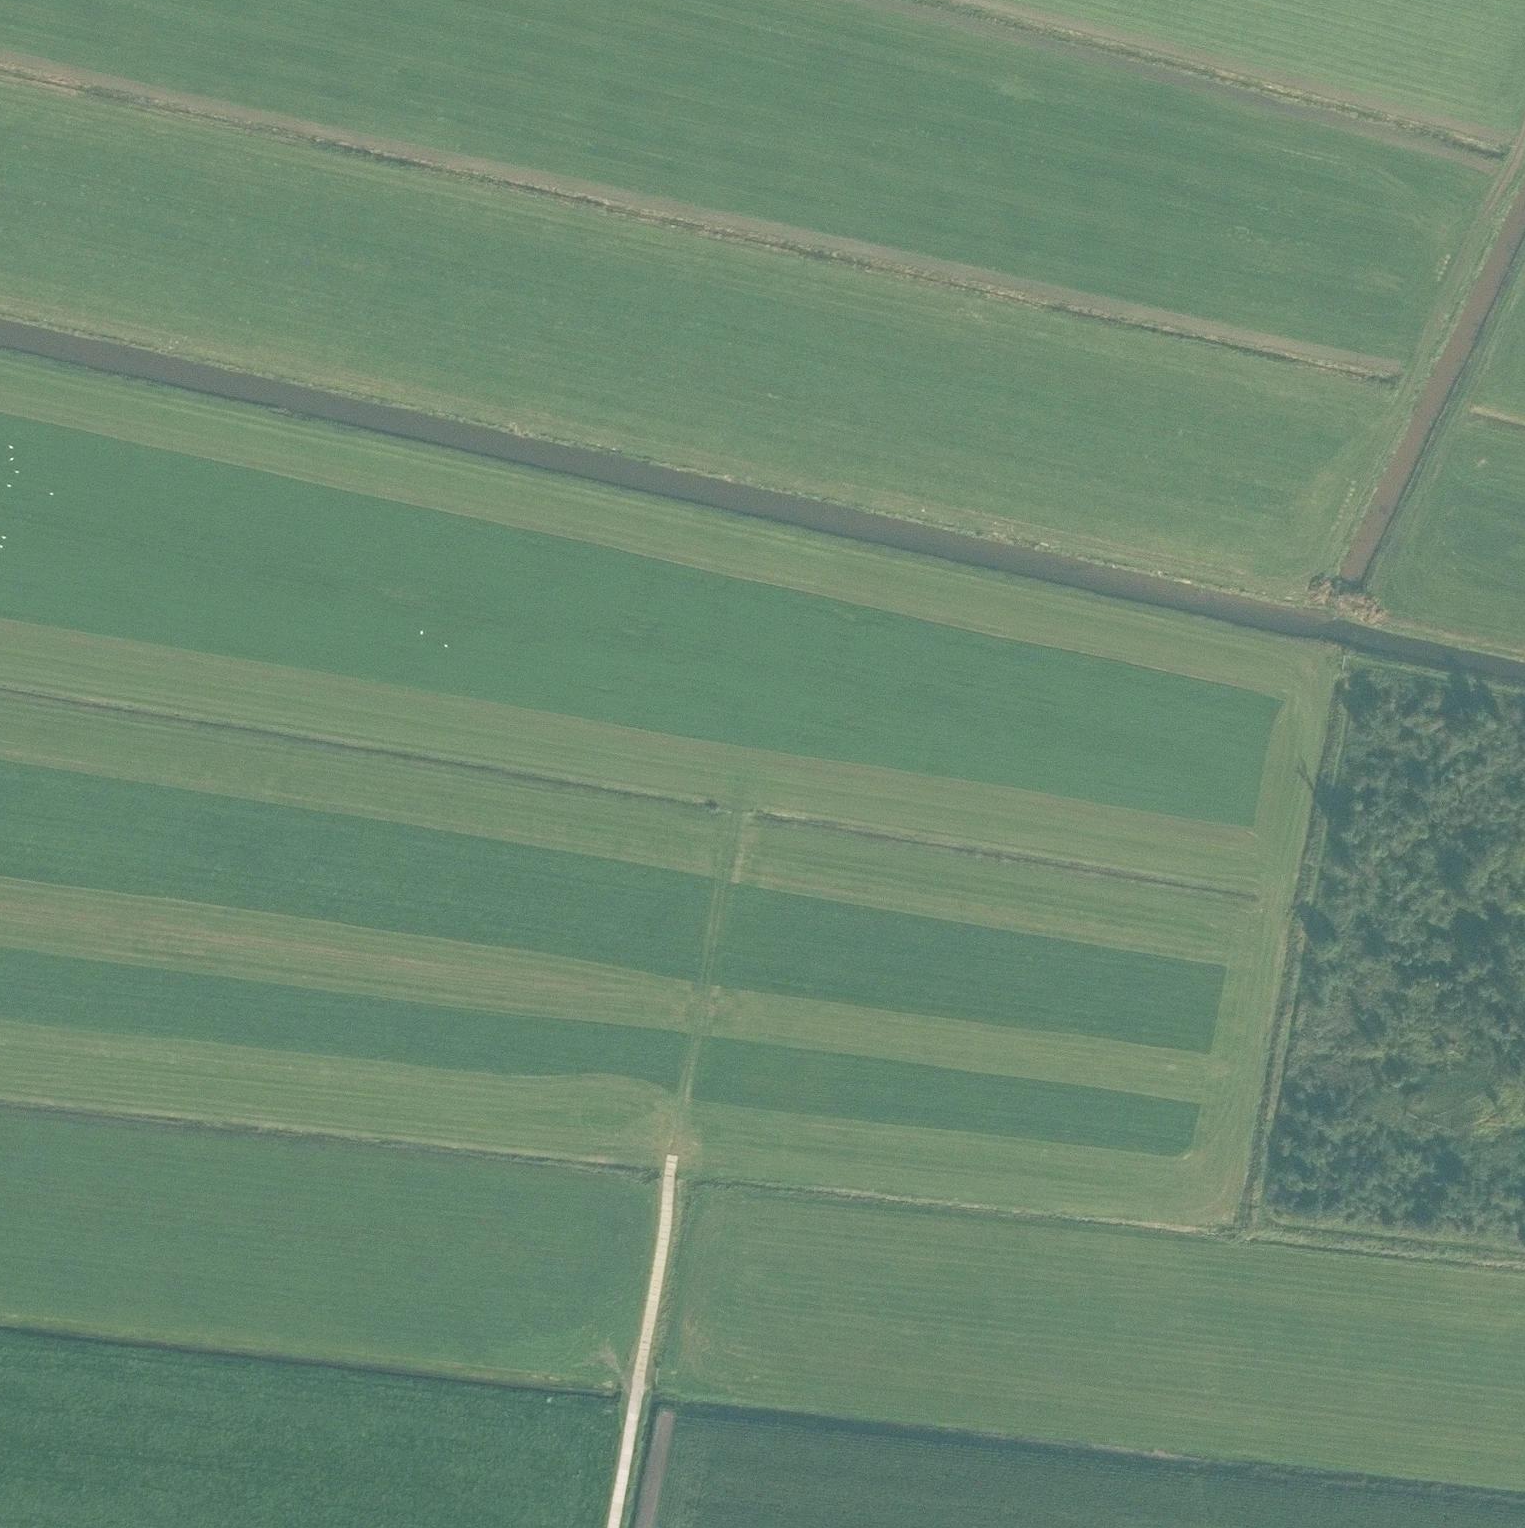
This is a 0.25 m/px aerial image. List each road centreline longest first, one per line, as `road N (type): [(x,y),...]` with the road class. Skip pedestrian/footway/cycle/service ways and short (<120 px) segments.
road 1 (track): [(610,1527),(668,1192)]

